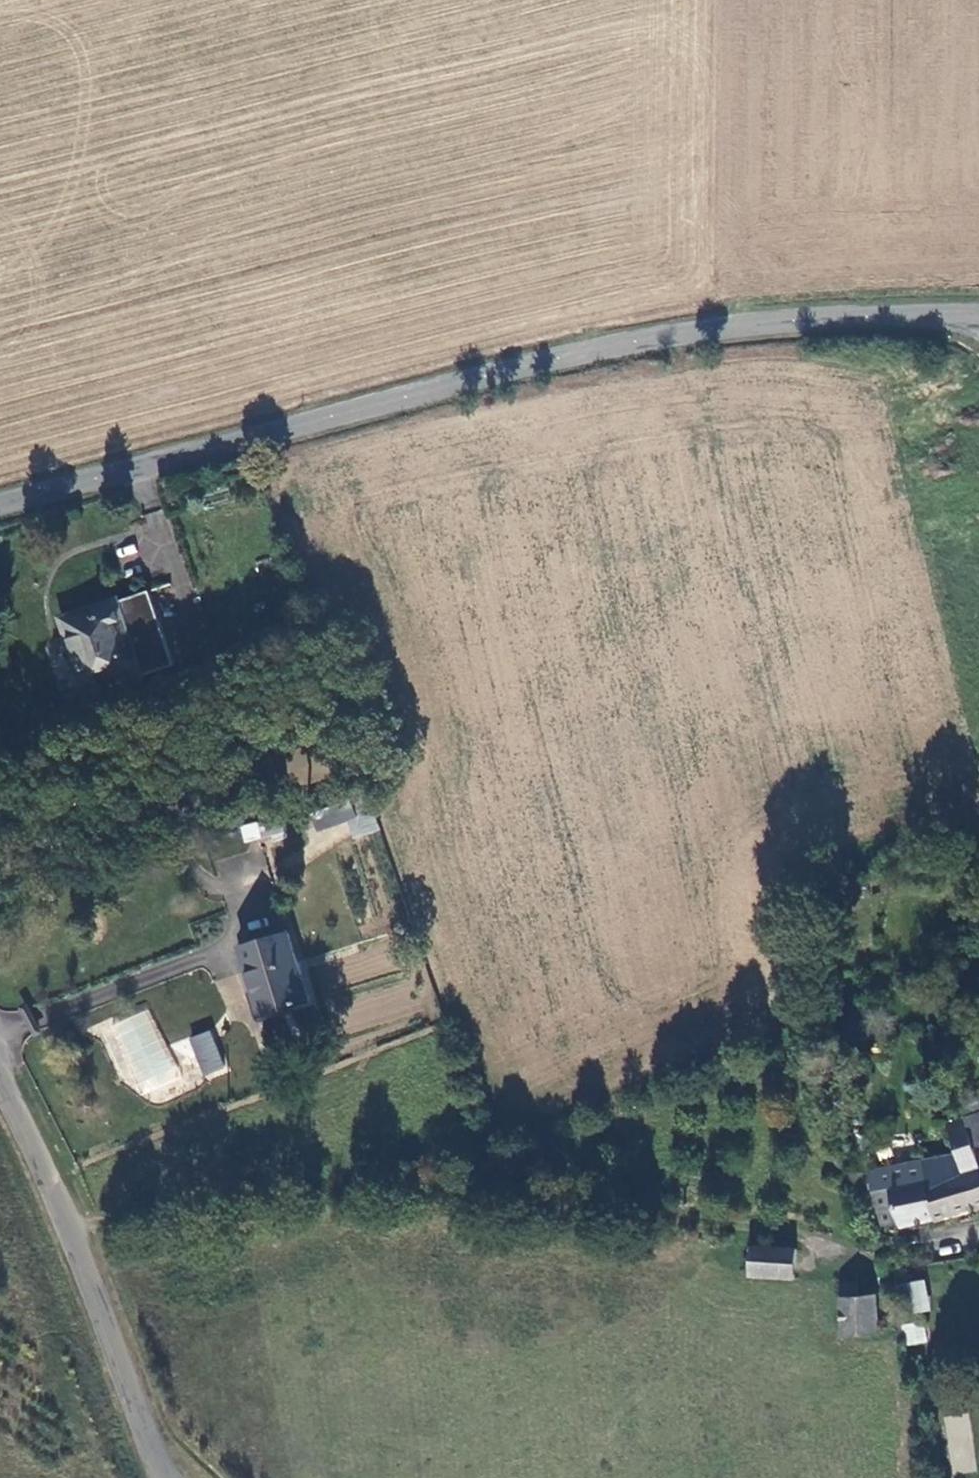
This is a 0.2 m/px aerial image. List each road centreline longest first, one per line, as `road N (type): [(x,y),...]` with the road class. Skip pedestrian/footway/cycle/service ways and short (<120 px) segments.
road 1 (tertiary): [(0,503),(681,334),(807,317),(978,318)]
road 2 (unclassified): [(169,1477),(45,1168),(0,1081)]

